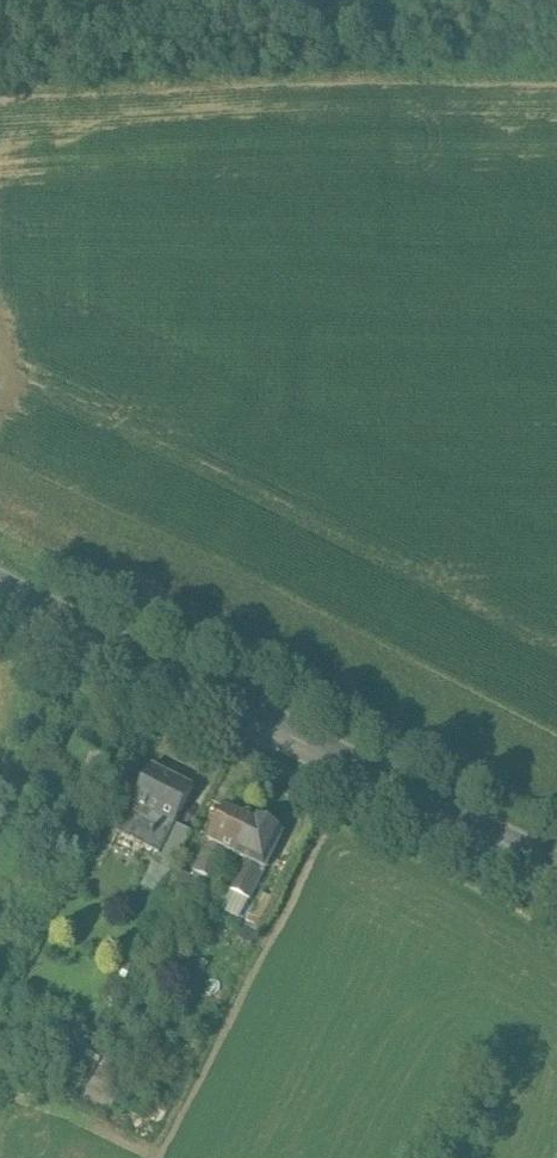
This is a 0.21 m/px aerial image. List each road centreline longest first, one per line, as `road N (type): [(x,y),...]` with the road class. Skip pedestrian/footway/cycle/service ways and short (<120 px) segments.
road 1 (primary): [(0,585),(556,869)]

